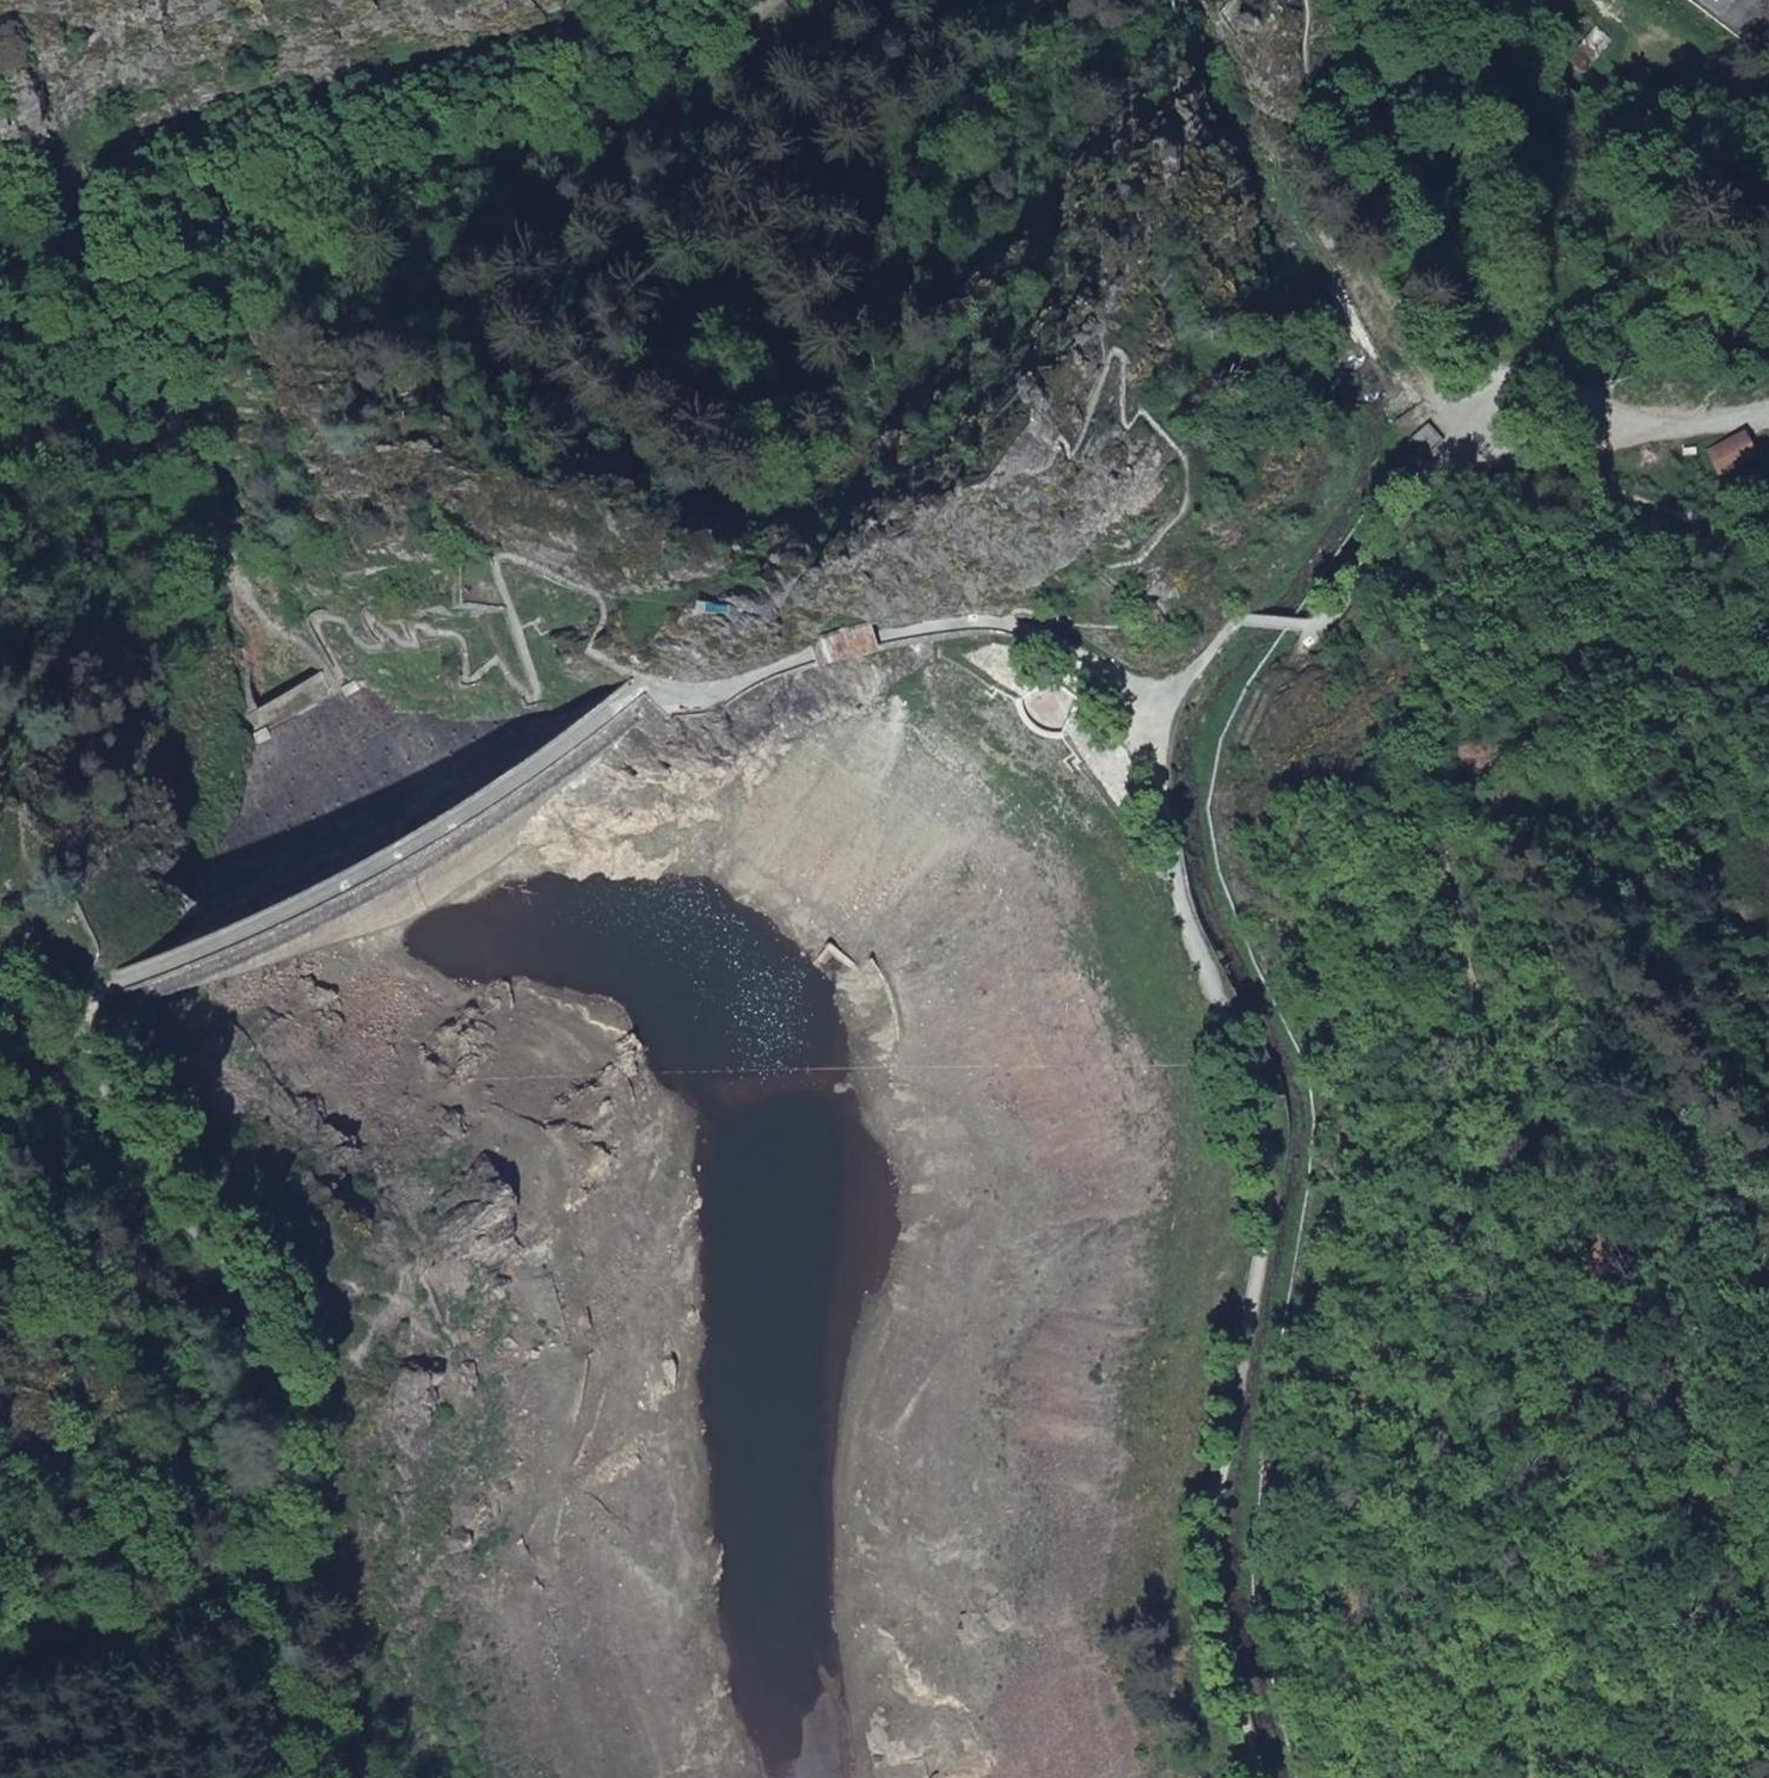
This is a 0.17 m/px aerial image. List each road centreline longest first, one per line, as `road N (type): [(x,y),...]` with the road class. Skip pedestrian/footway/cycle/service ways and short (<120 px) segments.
road 1 (track): [(296,1777),(255,1656),(256,1396),(242,1309),(109,1109),(97,1040),(119,1007),(323,914),(444,846),(655,687)]
road 2 (track): [(1536,454),(1646,425),(1768,412)]

